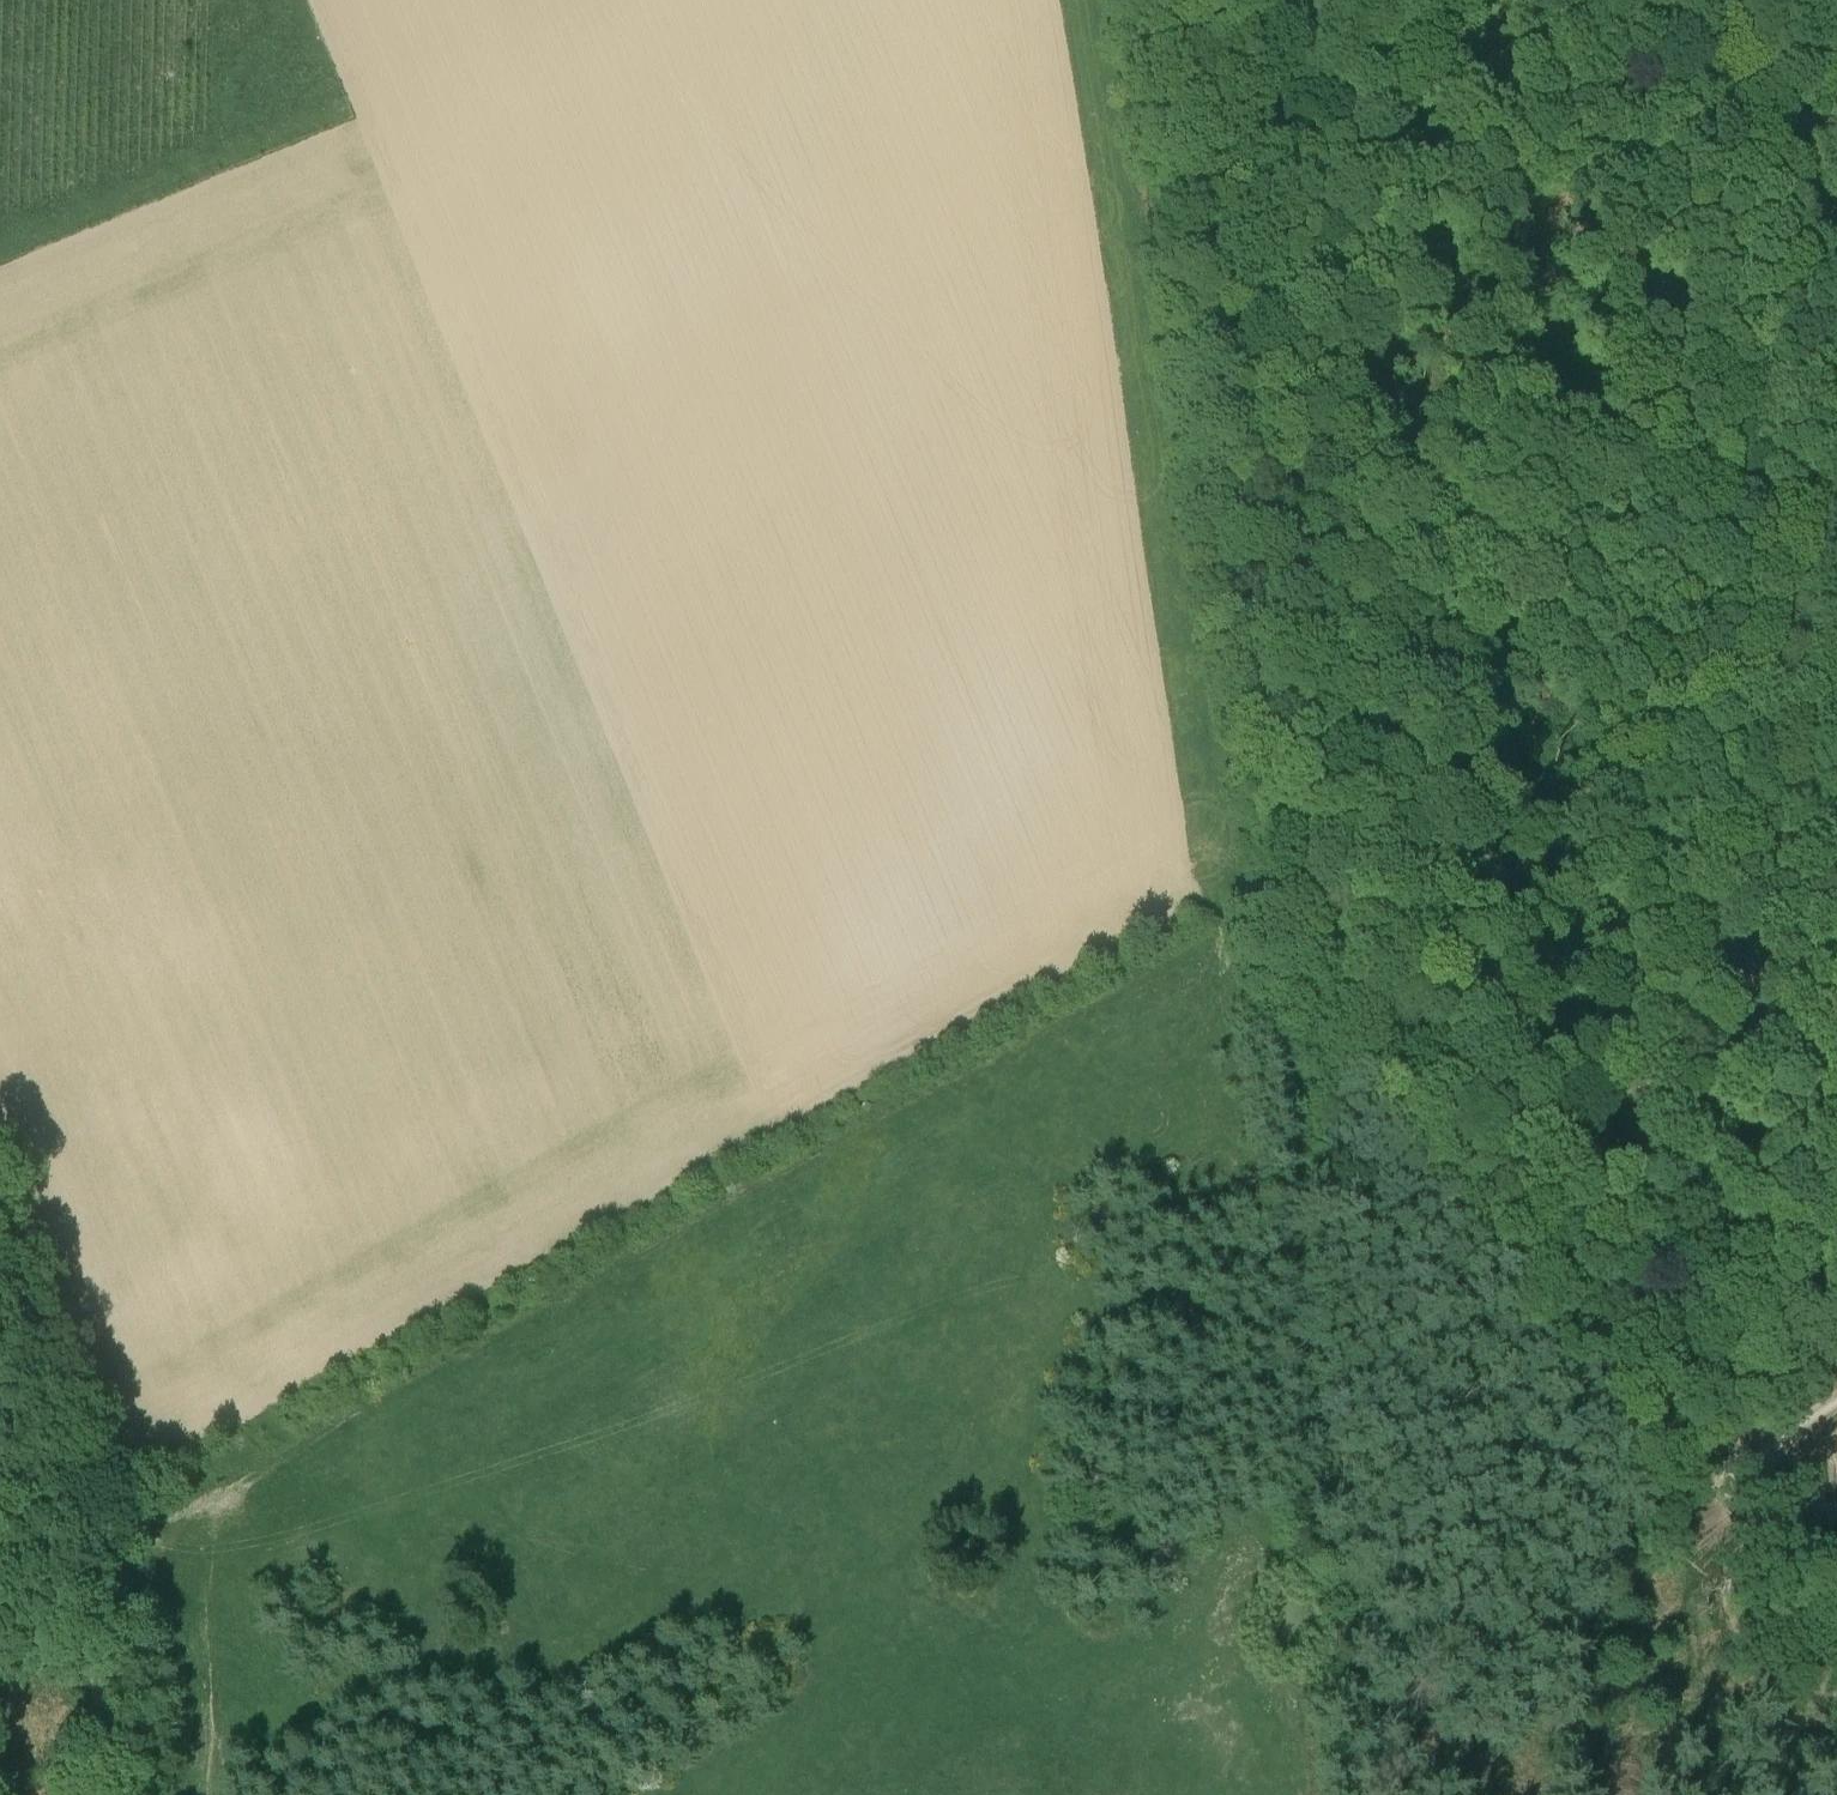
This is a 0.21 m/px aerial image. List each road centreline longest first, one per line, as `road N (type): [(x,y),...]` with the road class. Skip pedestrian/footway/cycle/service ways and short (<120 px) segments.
road 1 (track): [(0,1274),(36,1364),(84,1552),(107,1794)]
road 2 (track): [(1700,1488),(1836,1405)]
road 3 (track): [(1836,1507),(1750,1501),(1700,1488)]

